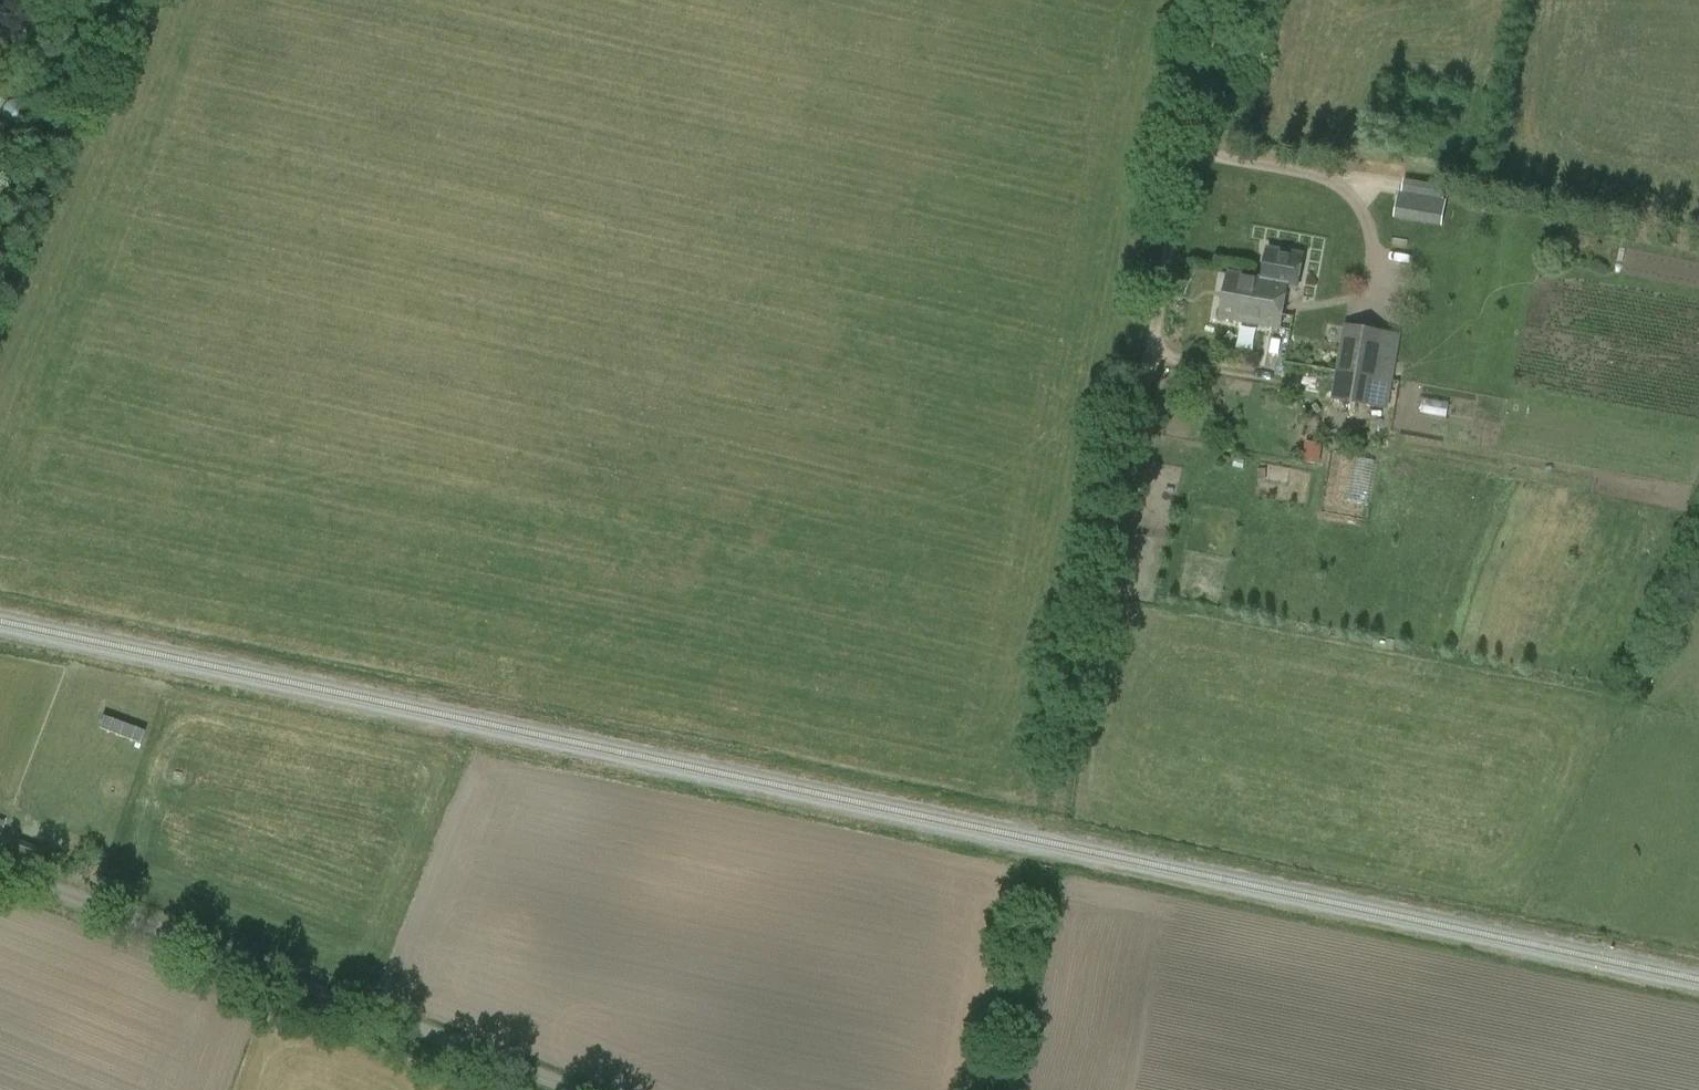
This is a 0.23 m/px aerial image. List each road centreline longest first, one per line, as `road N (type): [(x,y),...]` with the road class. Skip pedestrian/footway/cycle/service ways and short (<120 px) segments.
road 1 (unclassified): [(0,891),(515,1089)]

